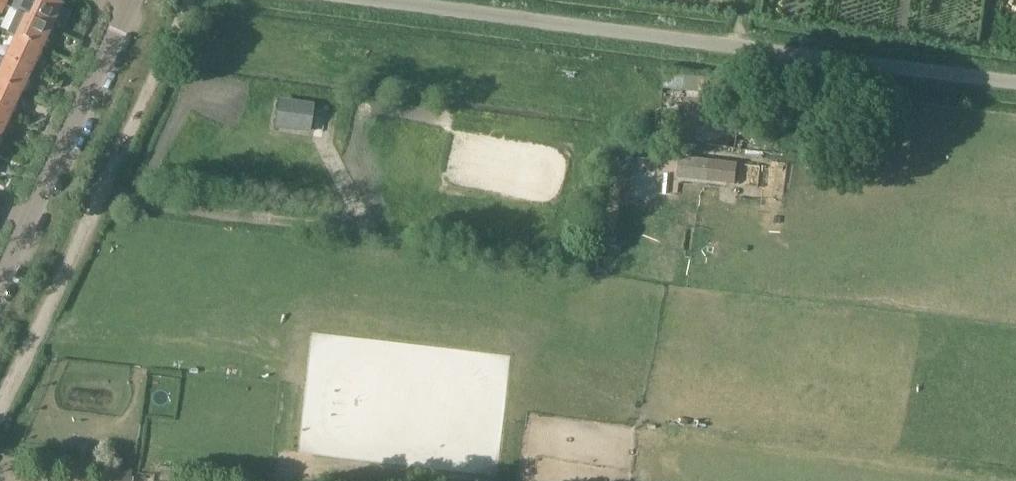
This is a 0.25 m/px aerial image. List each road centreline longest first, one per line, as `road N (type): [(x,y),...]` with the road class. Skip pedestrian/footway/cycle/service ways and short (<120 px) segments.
road 1 (unclassified): [(1015,83),(383,0)]
road 2 (track): [(0,410),(189,0)]
road 3 (residential): [(0,281),(131,0)]

